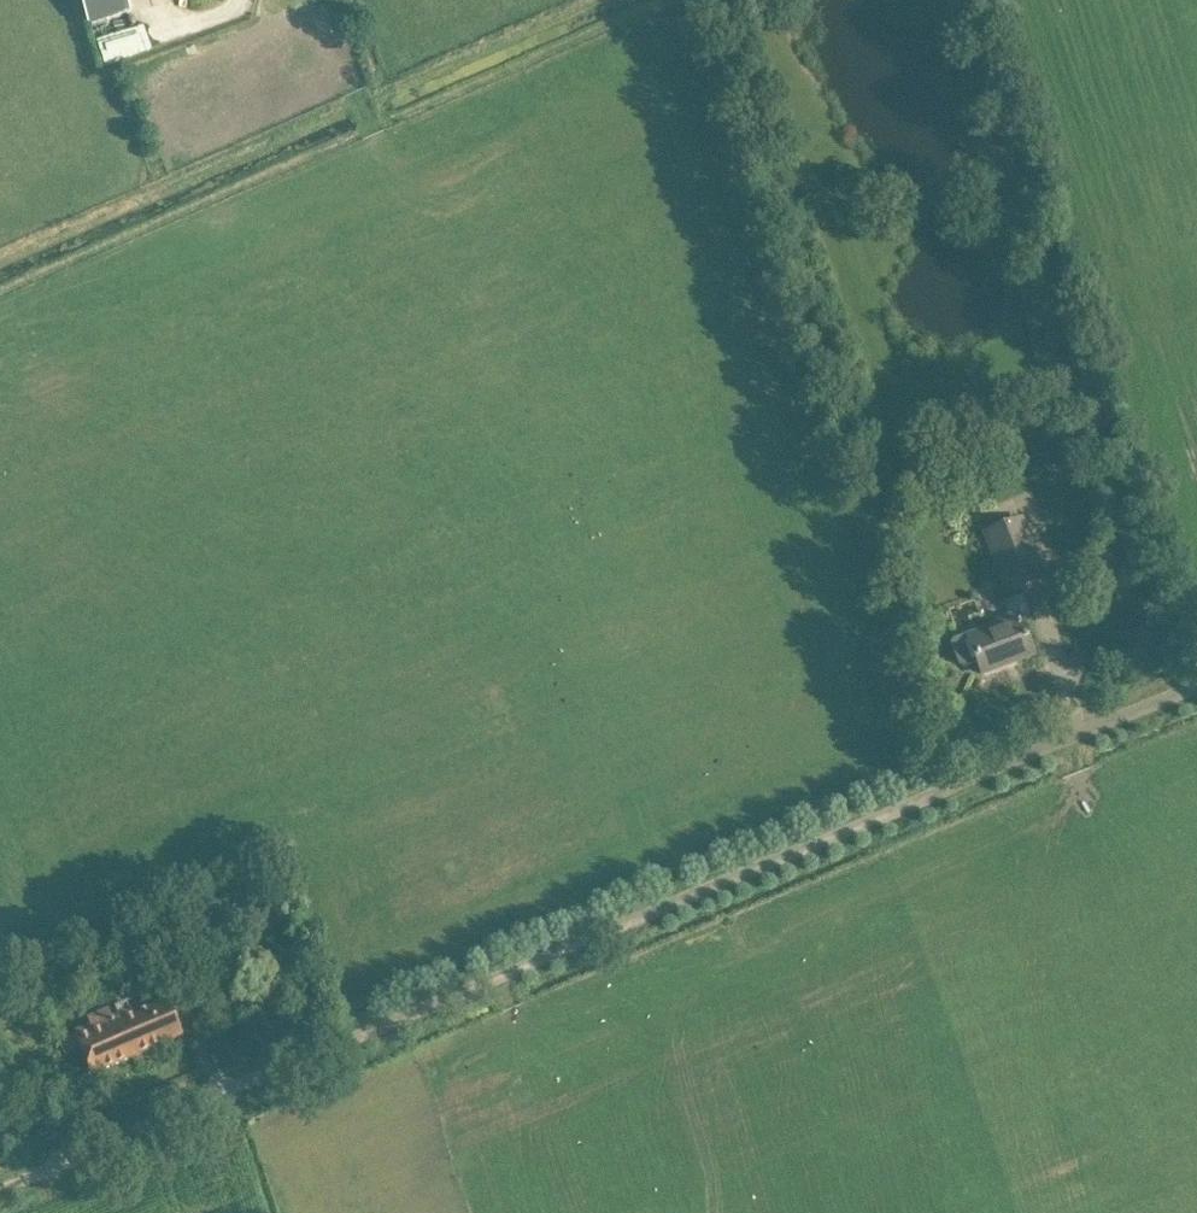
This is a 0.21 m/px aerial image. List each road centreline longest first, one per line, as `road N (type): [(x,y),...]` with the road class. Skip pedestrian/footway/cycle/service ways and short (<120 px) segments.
road 1 (unclassified): [(23,1184),(1196,690)]

